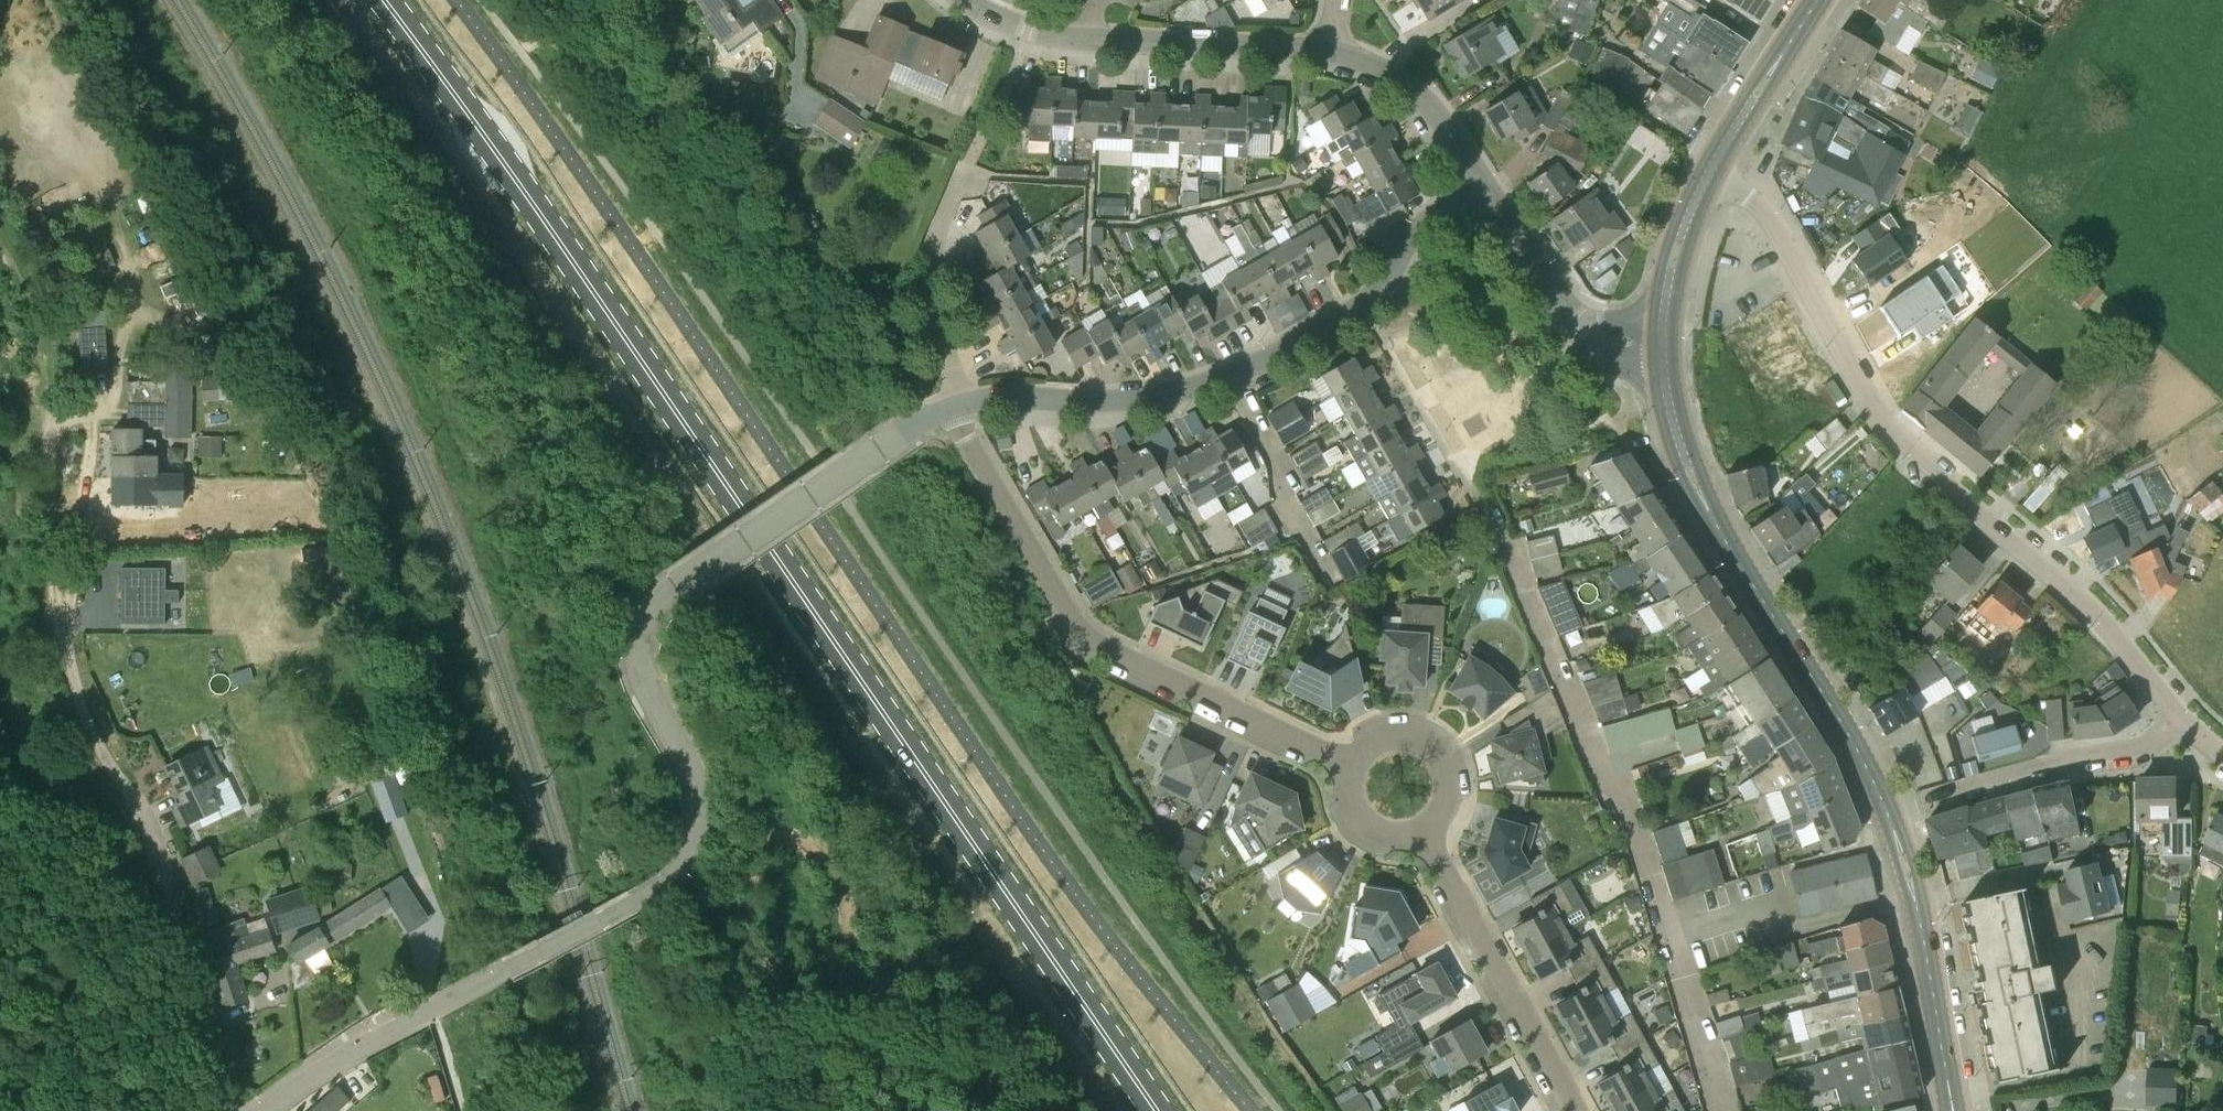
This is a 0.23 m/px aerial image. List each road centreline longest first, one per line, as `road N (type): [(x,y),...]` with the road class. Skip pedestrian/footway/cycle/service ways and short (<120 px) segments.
road 1 (primary): [(383,0),(1158,1110)]
road 2 (residential): [(261,1110),(345,1054),(674,877),(696,833),(697,795),(639,665),(635,647),(647,610),(880,448),(961,404)]
road 3 (residential): [(2182,717),(2079,597),(1894,435),(1770,217),(1708,172)]
road 4 (residential): [(961,404),(1156,394),(1230,374),(1367,300),(1412,237),(1485,187)]
road 5 (residential): [(1351,764),(1078,630),(961,404)]
road 6 (unclassified): [(219,1110),(208,1019),(186,940),(141,812),(88,726),(57,606)]
road 7 (tertiary): [(1887,812),(1693,479),(1671,417),(1661,341)]
road 8 (track): [(57,606),(46,365),(27,286),(0,230)]
road 9 (residential): [(1327,52),(1029,32),(967,0)]
road 10 (residential): [(1576,1110),(1424,832)]
road 11 (residential): [(1887,812),(2135,751),(2182,717)]
road 12 (tertiary): [(1953,1110),(1915,898),(1887,812)]
road 13 (residential): [(1661,341),(1614,343),(1584,332),(1485,187)]
road 14 (residential): [(961,404),(930,289),(936,234),(965,164)]
road 15 (residential): [(1485,187),(1438,115),(1406,86),(1373,65),(1327,52)]
road 16 (tertiary): [(1708,172),(1817,0)]
road 17 (track): [(979,1110),(947,1068),(919,1060),(835,1084),(815,1110)]
road 18 (residential): [(1424,832),(1441,813),(1448,789),(1432,750),(1392,737),(1368,745),(1351,764)]
road 19 (tertiary): [(1661,341),(1669,275),(1708,172)]
road 20 (residential): [(1351,764),(1346,796),(1361,825),(1391,839),(1424,832)]

